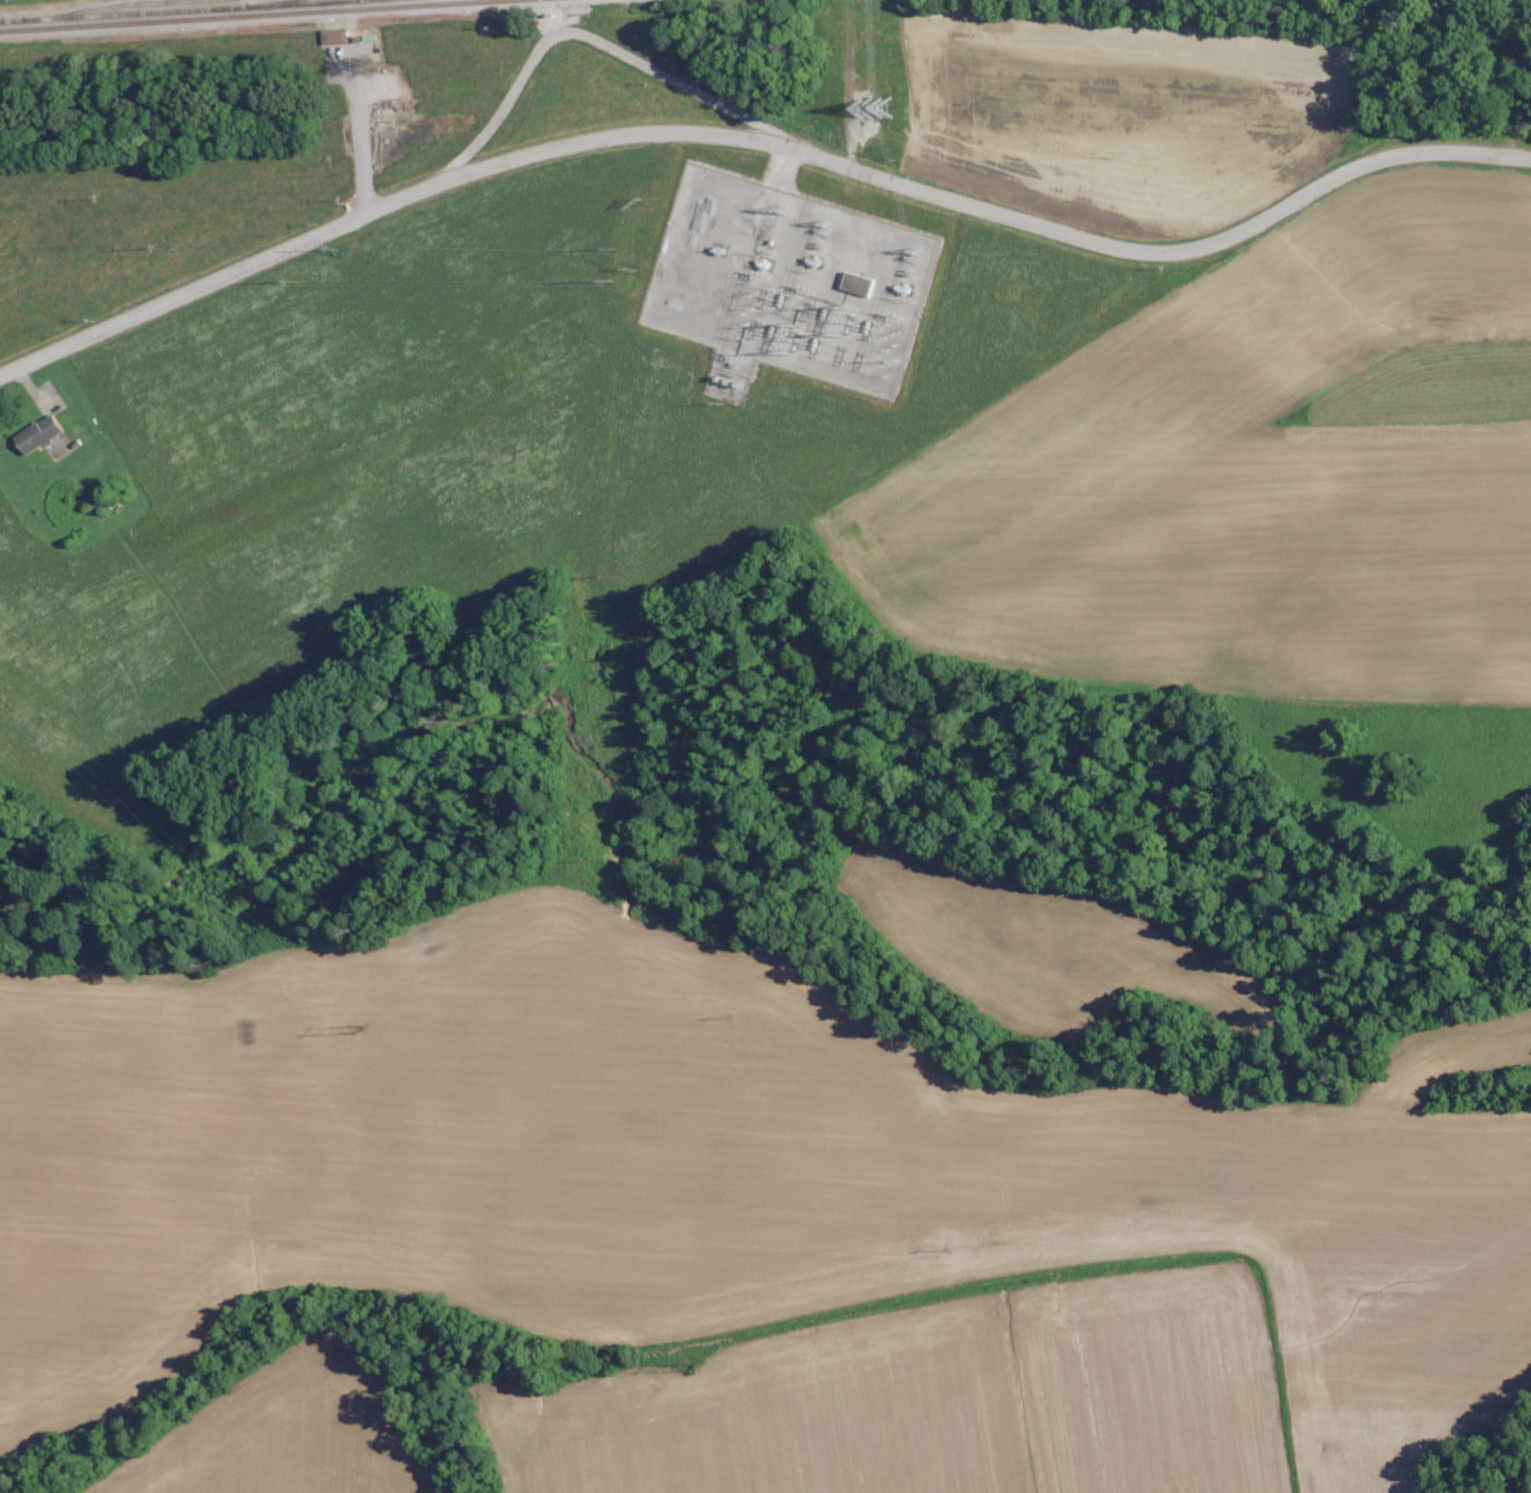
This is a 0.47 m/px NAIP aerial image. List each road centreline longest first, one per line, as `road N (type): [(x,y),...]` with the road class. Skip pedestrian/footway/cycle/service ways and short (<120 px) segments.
road 1 (tertiary): [(1530,156),(1442,150),(1380,159),(1225,236),(1140,249),(756,139),(694,131),(601,137),(413,191),(0,374)]

